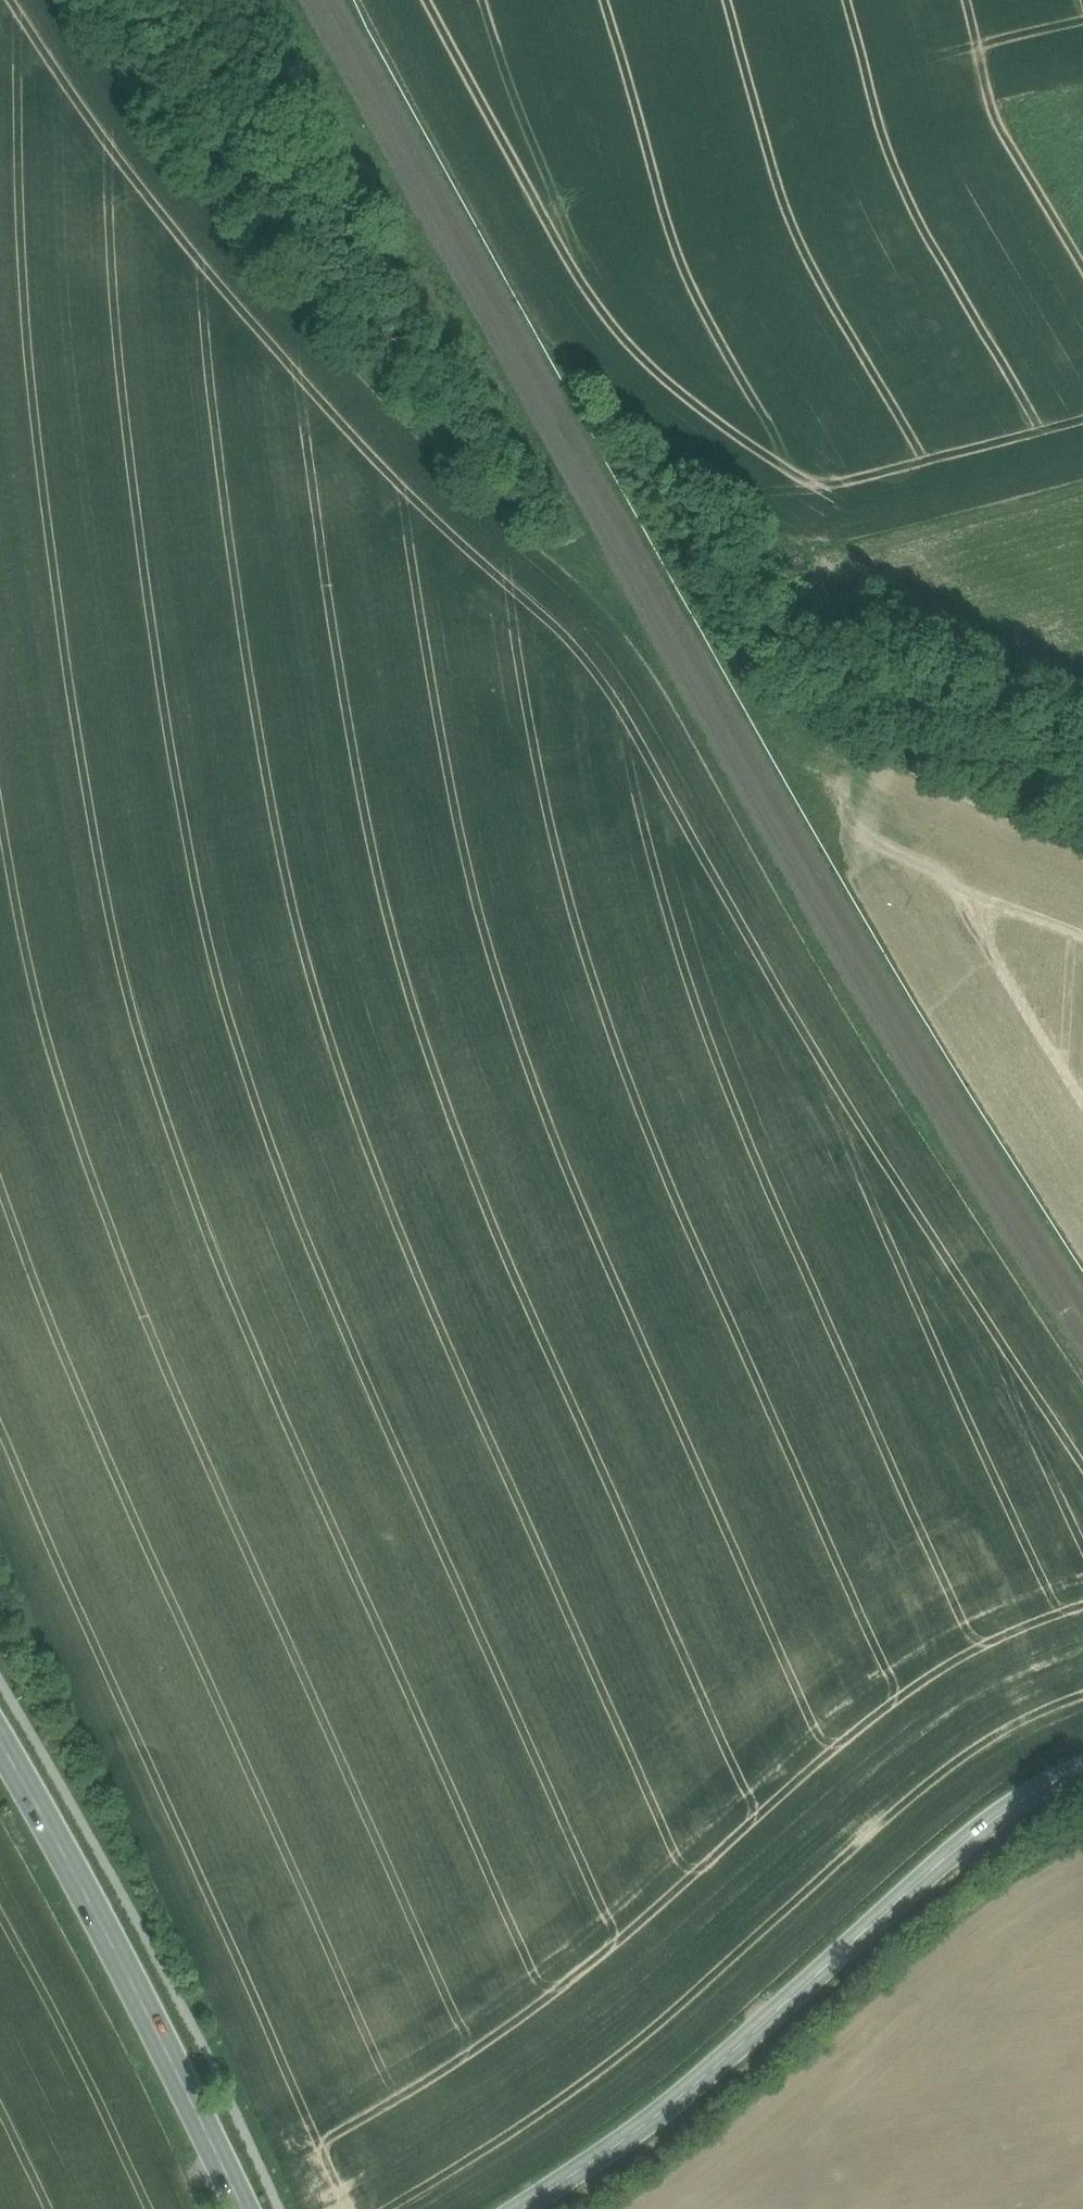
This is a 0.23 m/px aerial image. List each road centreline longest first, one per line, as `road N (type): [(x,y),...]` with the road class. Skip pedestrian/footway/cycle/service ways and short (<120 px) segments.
road 1 (tertiary): [(517,2208),(682,2094),(1003,1810),(1082,1769)]
road 2 (primary): [(0,1738),(247,2208)]

